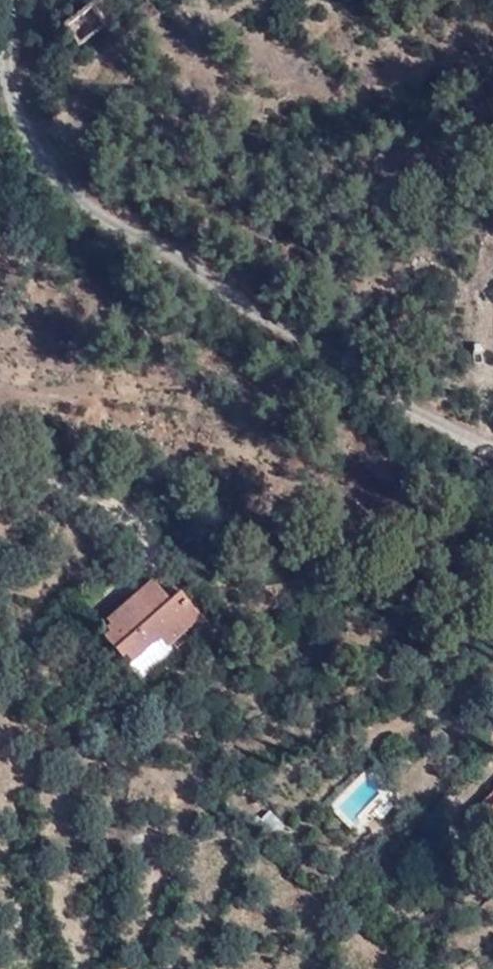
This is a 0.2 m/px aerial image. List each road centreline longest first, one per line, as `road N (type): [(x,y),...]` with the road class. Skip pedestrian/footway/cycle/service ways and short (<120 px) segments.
road 1 (residential): [(22,0),(11,90),(31,144),(66,190),(256,316),(492,448)]

